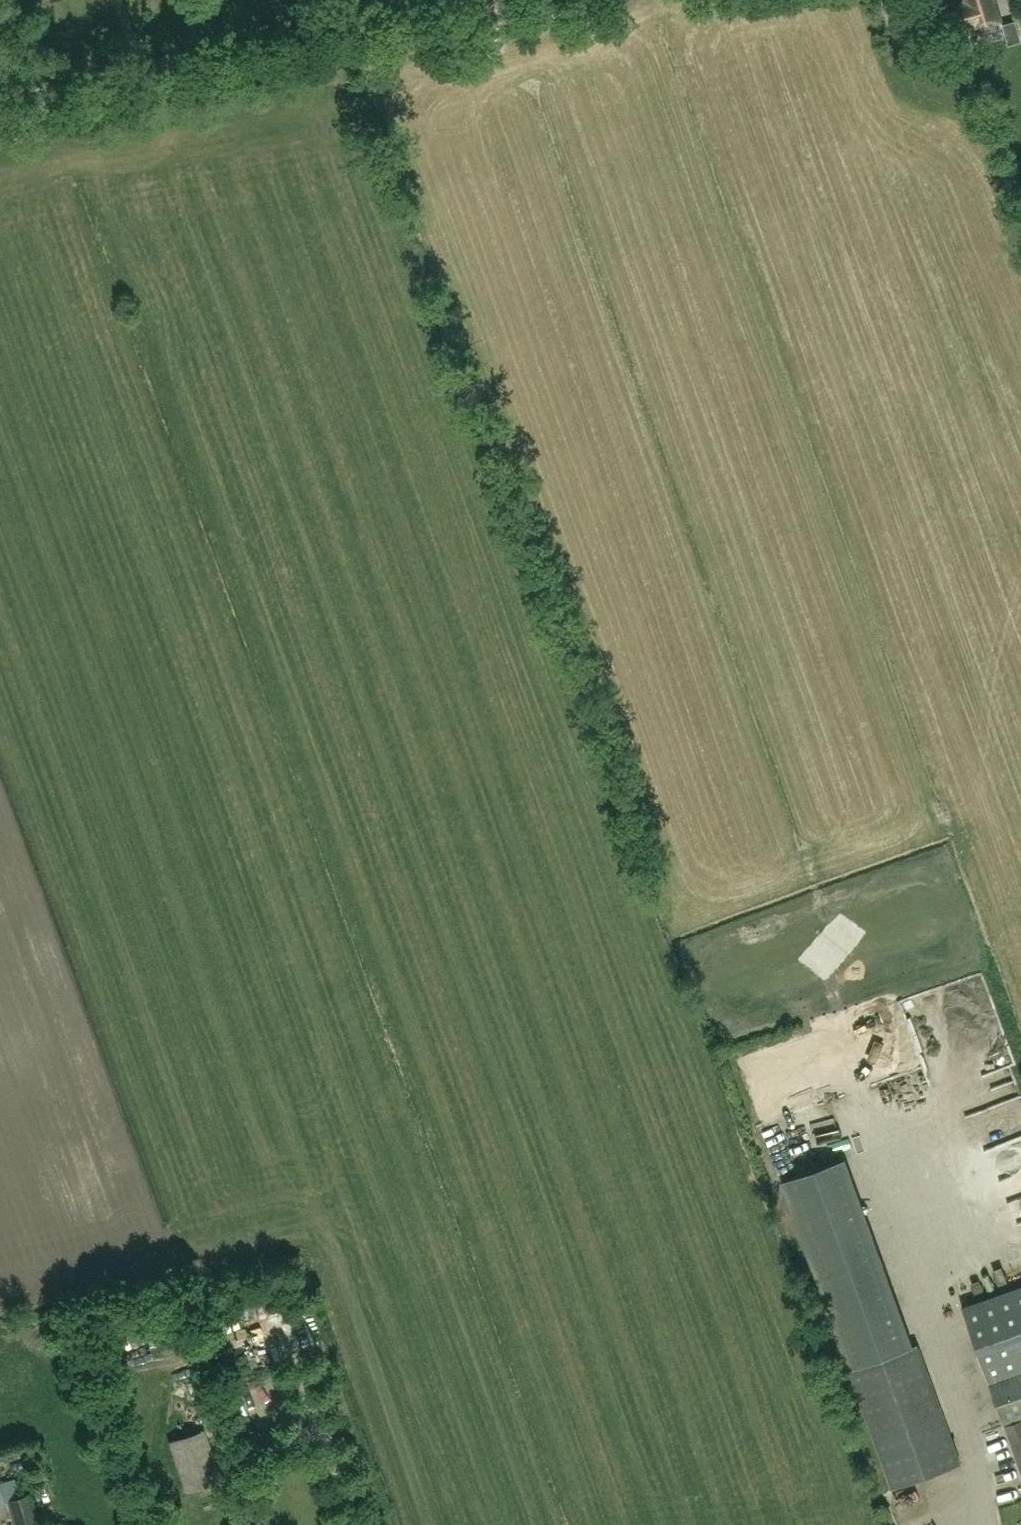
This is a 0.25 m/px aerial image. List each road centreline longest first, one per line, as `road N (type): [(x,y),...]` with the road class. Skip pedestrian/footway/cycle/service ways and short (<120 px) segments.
road 1 (unclassified): [(0,127),(406,45),(557,0)]

